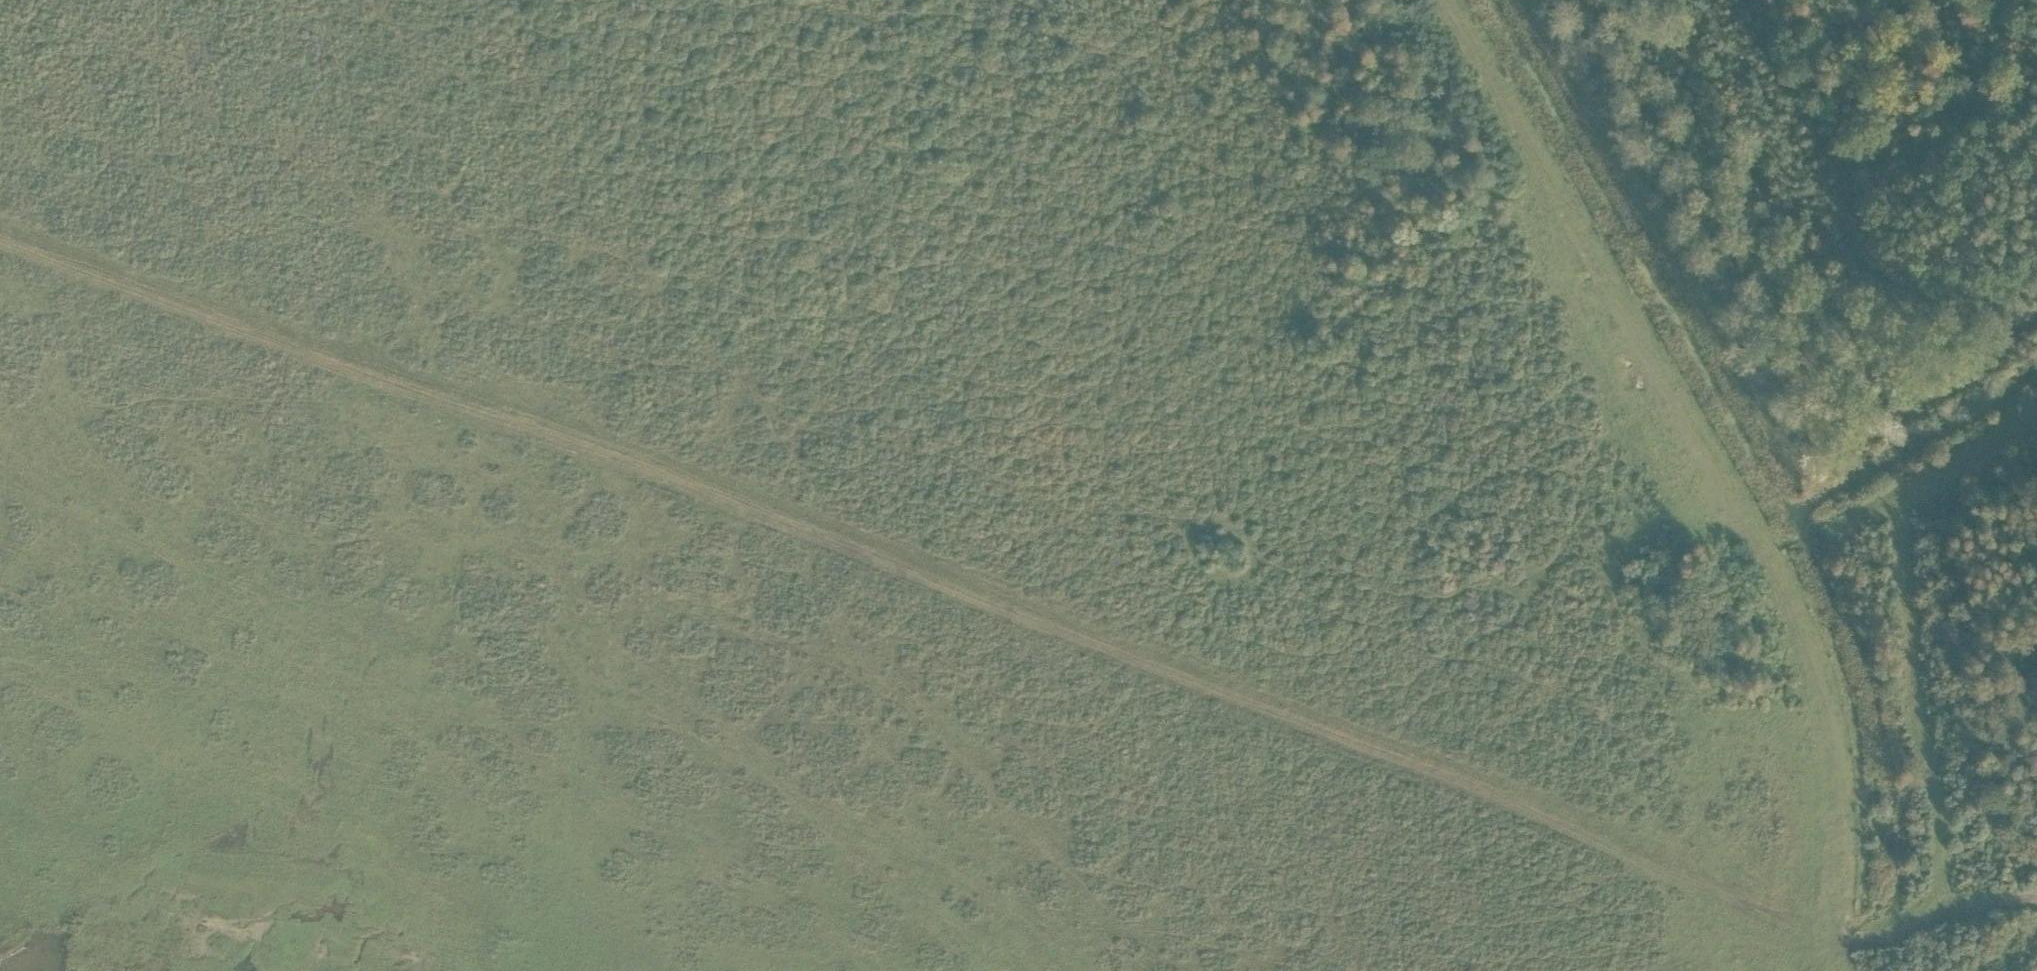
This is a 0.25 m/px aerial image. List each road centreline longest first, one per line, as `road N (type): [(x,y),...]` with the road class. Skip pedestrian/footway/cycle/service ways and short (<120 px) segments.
road 1 (track): [(1839,954),(1920,926),(2036,902)]

